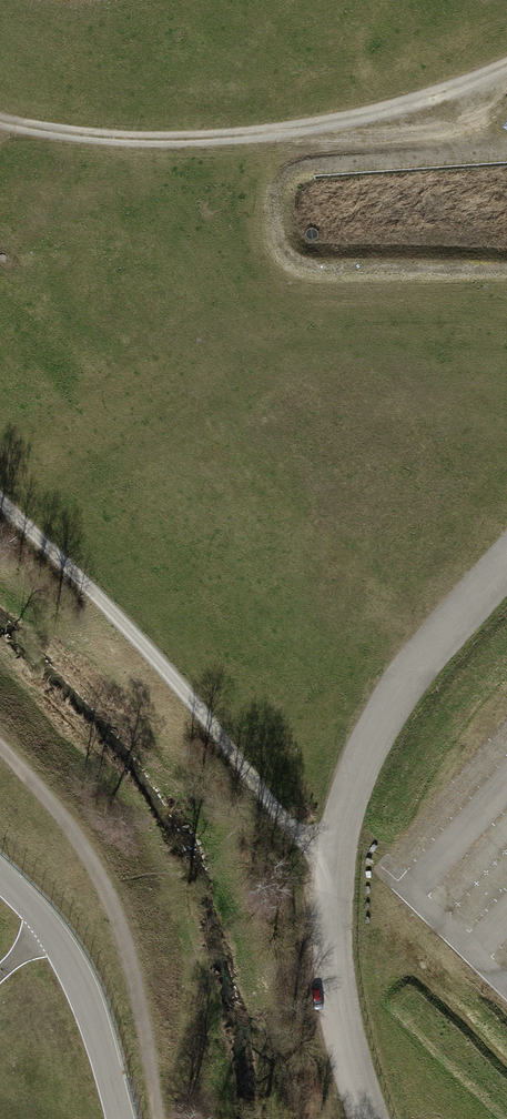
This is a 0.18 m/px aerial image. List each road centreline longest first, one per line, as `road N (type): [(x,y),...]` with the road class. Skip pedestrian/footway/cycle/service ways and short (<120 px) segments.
road 1 (unclassified): [(506,560),(400,690),(372,738),(342,829),(333,875),(335,979),(367,1118)]
road 2 (track): [(506,66),(368,116),(243,138),(98,140),(0,120)]
road 3 (track): [(333,875),(189,695),(0,499)]
road 4 (track): [(0,751),(61,817),(108,897),(139,992),(157,1118)]

